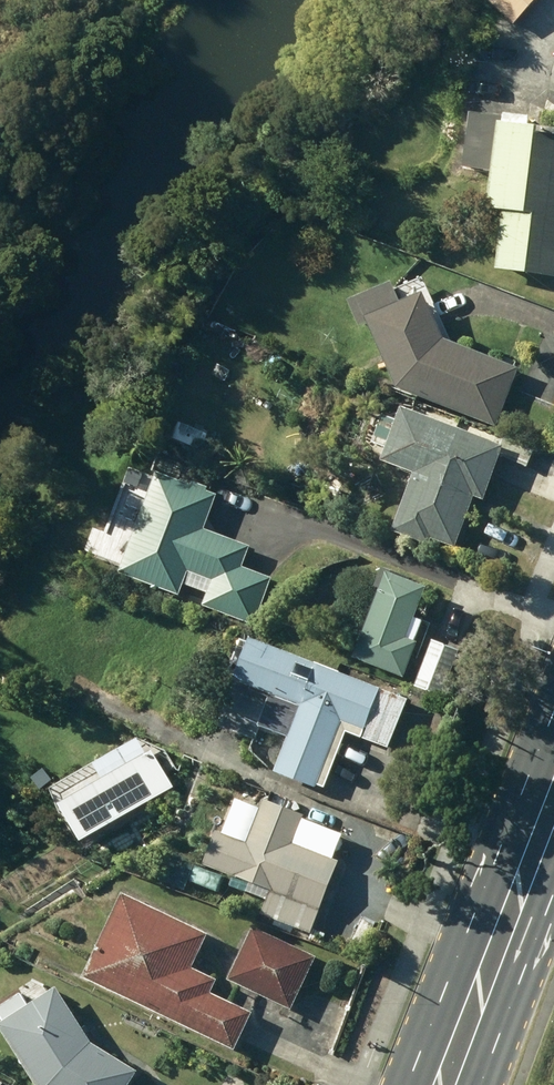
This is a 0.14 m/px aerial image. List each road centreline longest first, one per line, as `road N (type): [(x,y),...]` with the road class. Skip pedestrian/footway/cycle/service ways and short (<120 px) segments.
road 1 (primary): [(553,804),(444,1084)]

